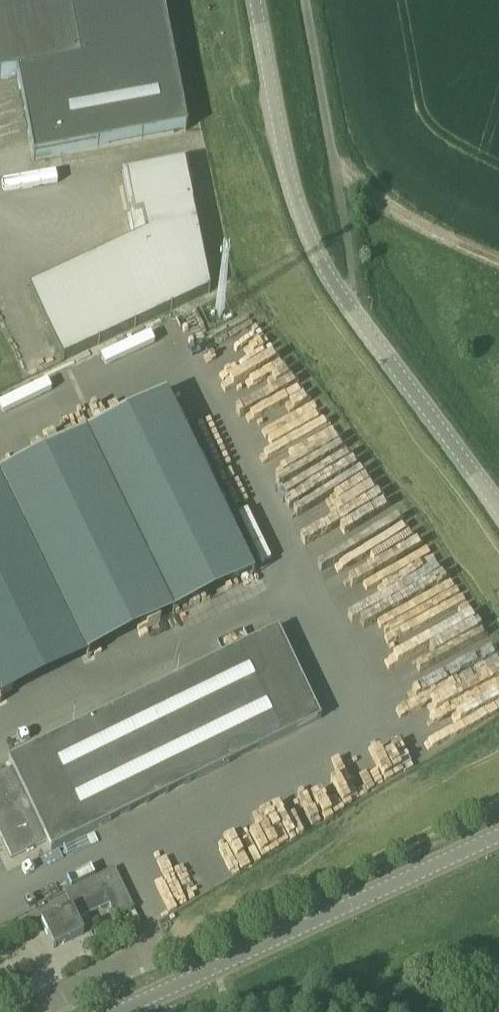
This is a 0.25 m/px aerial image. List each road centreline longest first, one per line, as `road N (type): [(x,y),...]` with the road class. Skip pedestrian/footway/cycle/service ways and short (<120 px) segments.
road 1 (secondary): [(120,1011),(498,838)]
road 2 (unclassified): [(361,317),(324,261),(298,200),(255,0)]
road 3 (unclassified): [(307,0),(361,317)]
road 4 (unclassified): [(498,511),(361,317)]
road 5 (track): [(338,169),(415,222),(498,259)]

